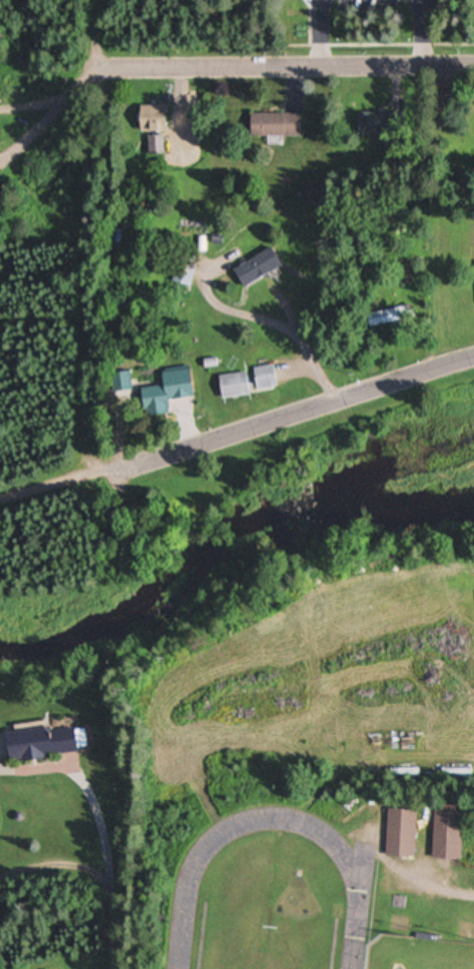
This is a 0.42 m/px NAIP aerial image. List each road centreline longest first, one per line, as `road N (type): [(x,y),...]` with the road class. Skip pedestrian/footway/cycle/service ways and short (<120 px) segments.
road 1 (residential): [(473,359),(0,511)]
road 2 (residential): [(473,63),(104,66)]
road 3 (residential): [(108,851),(100,812),(72,772),(0,771)]

